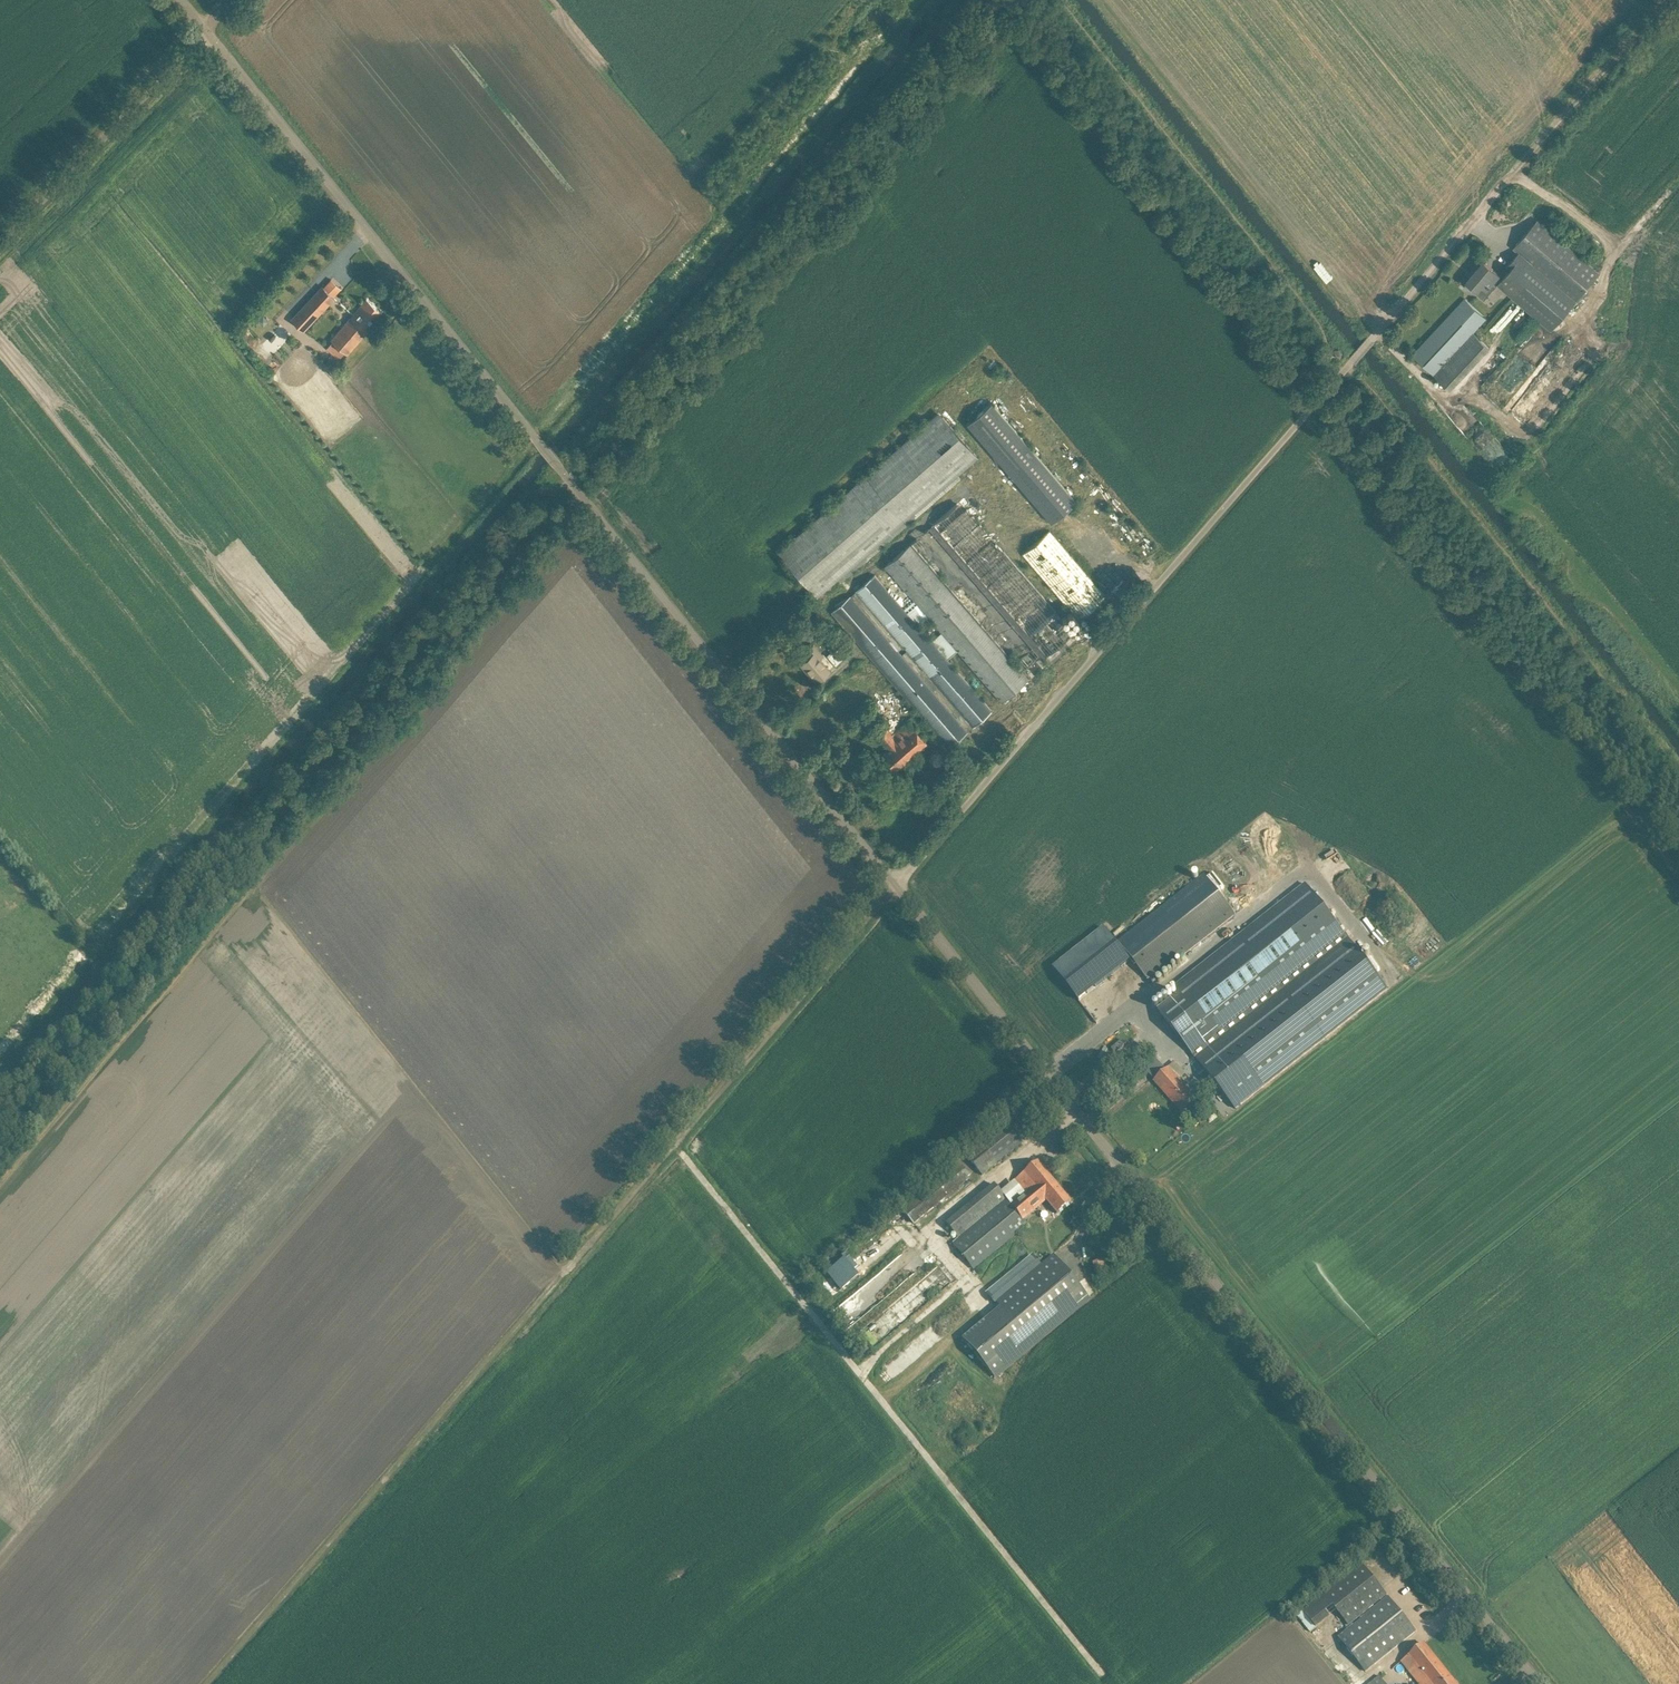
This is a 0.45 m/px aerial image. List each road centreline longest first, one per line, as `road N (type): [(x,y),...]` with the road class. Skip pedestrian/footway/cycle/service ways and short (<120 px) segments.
road 1 (tertiary): [(892,886),(207,33)]
road 2 (track): [(211,1683),(892,886)]
road 3 (tertiary): [(1538,1683),(892,886)]
road 4 (unclassified): [(892,886),(1474,219)]
road 5 (track): [(1108,1683),(676,1145)]
road 6 (track): [(1678,185),(1589,301),(1491,402),(1442,398)]
road 7 (unclassified): [(0,242),(207,33)]
road 8 (track): [(1474,219),(1664,0)]
road 9 (track): [(1488,446),(1378,332)]

